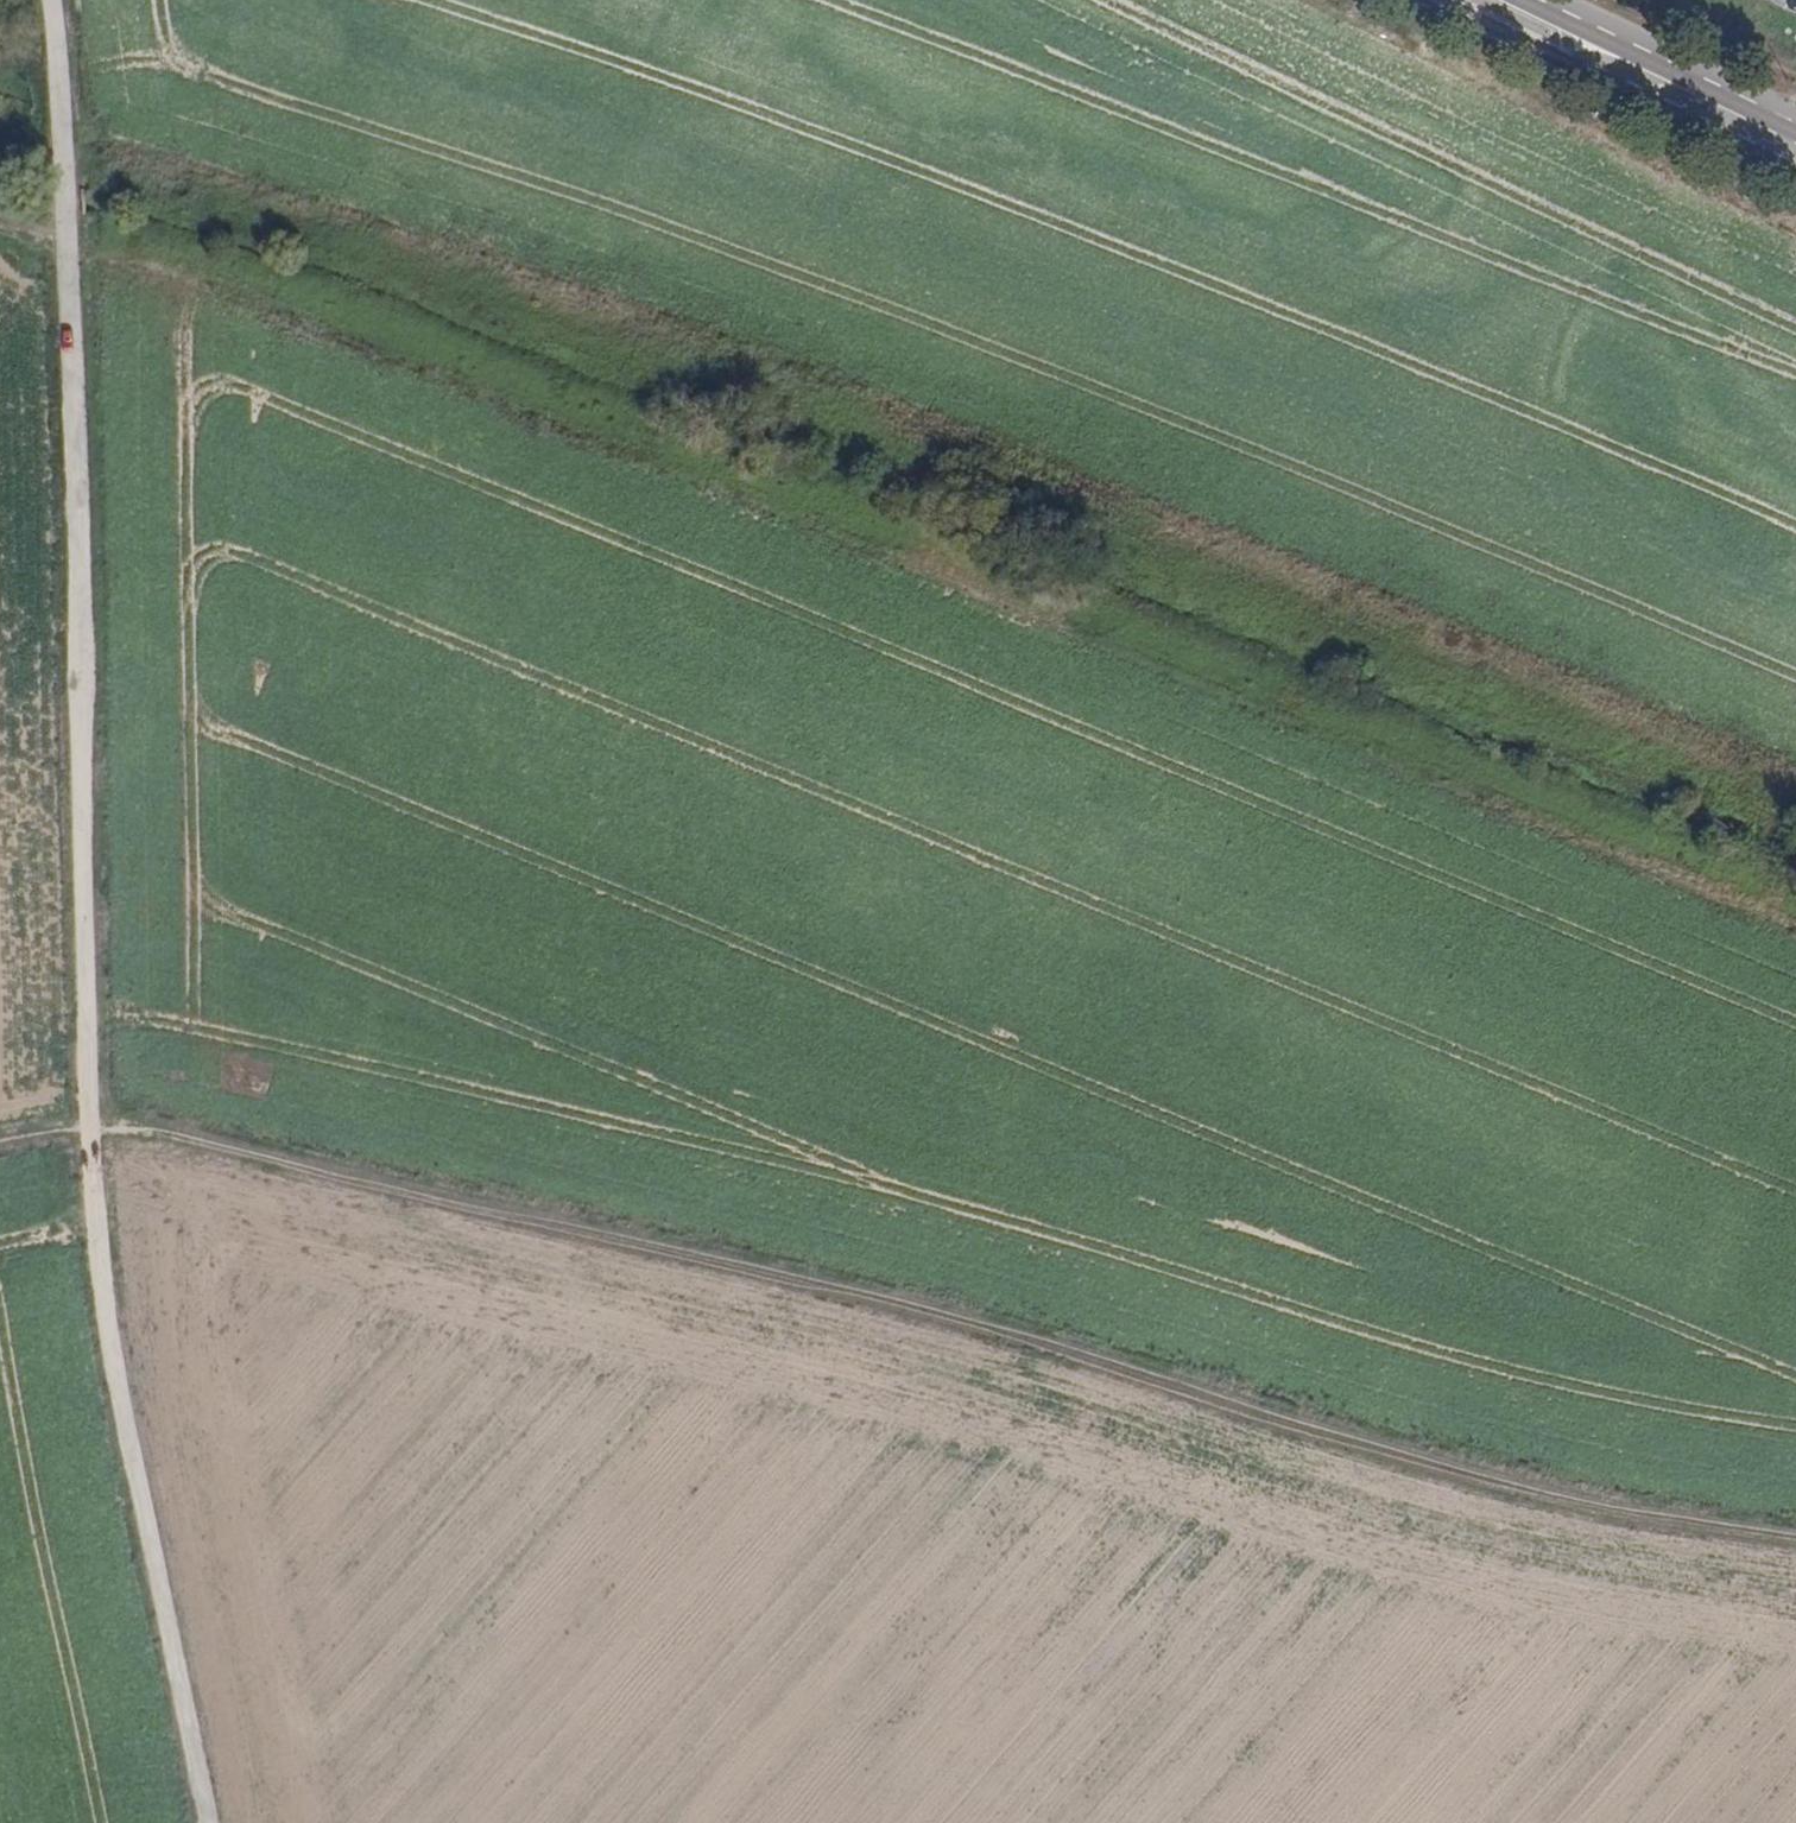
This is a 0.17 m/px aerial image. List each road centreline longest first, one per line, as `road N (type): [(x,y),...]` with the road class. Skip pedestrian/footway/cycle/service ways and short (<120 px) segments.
road 1 (track): [(0,1147),(88,1127),(155,1132),(1030,1340),(1337,1439),(1795,1533)]
road 2 (track): [(51,0),(66,174),(91,1216),(205,1822)]
road 3 (primary): [(1437,0),(1795,174)]
road 4 (primary): [(1795,132),(1522,0)]

